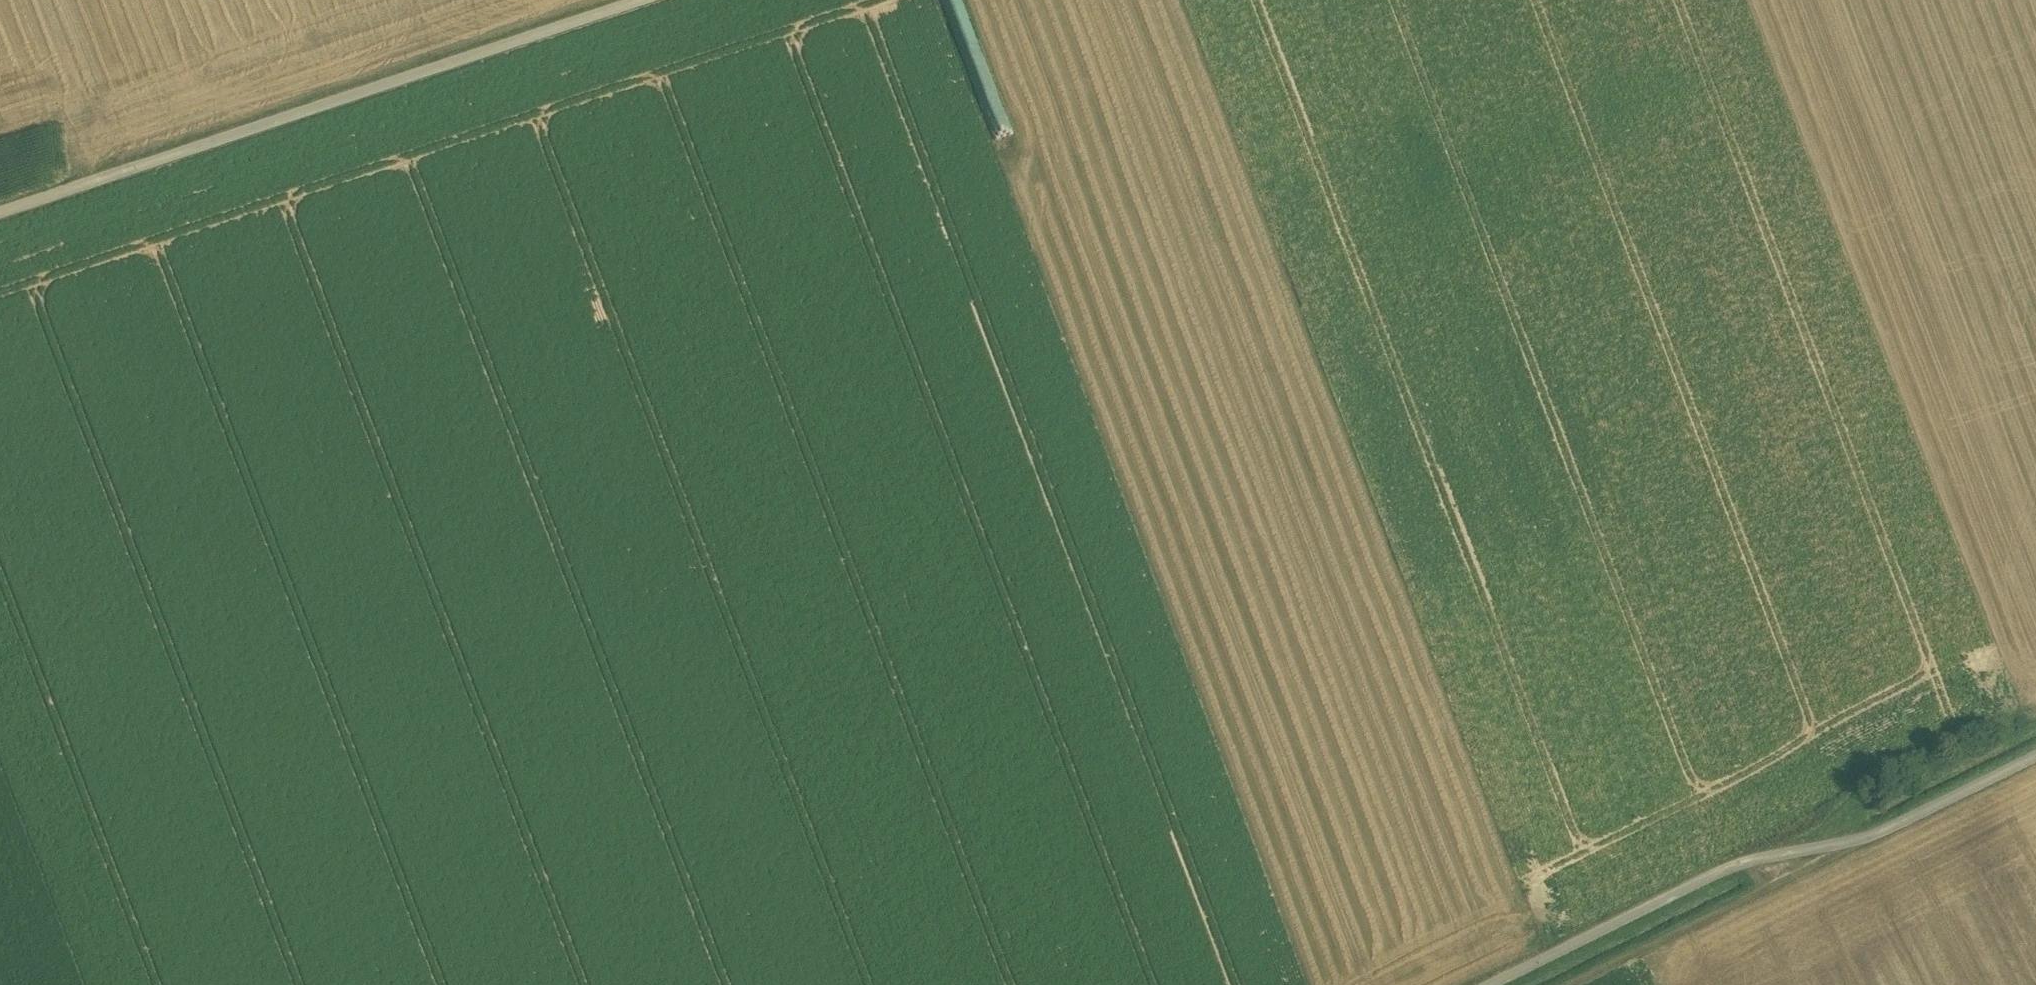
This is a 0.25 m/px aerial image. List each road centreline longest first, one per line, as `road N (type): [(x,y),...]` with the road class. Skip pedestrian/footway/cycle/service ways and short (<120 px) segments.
road 1 (track): [(0,213),(639,0)]
road 2 (track): [(1489,984),(1741,863),(1874,837),(2035,757)]

